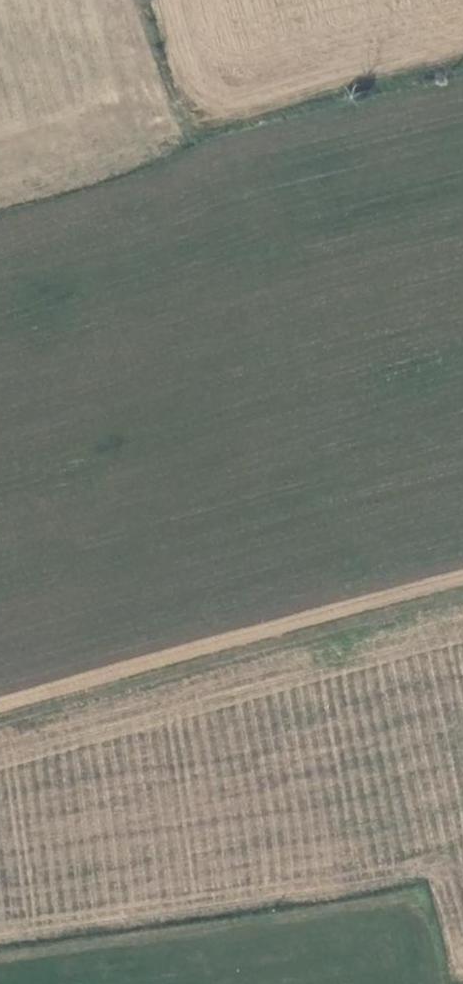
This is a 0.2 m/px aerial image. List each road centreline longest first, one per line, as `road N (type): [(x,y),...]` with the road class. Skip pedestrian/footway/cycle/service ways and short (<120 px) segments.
road 1 (track): [(0,720),(462,590)]

